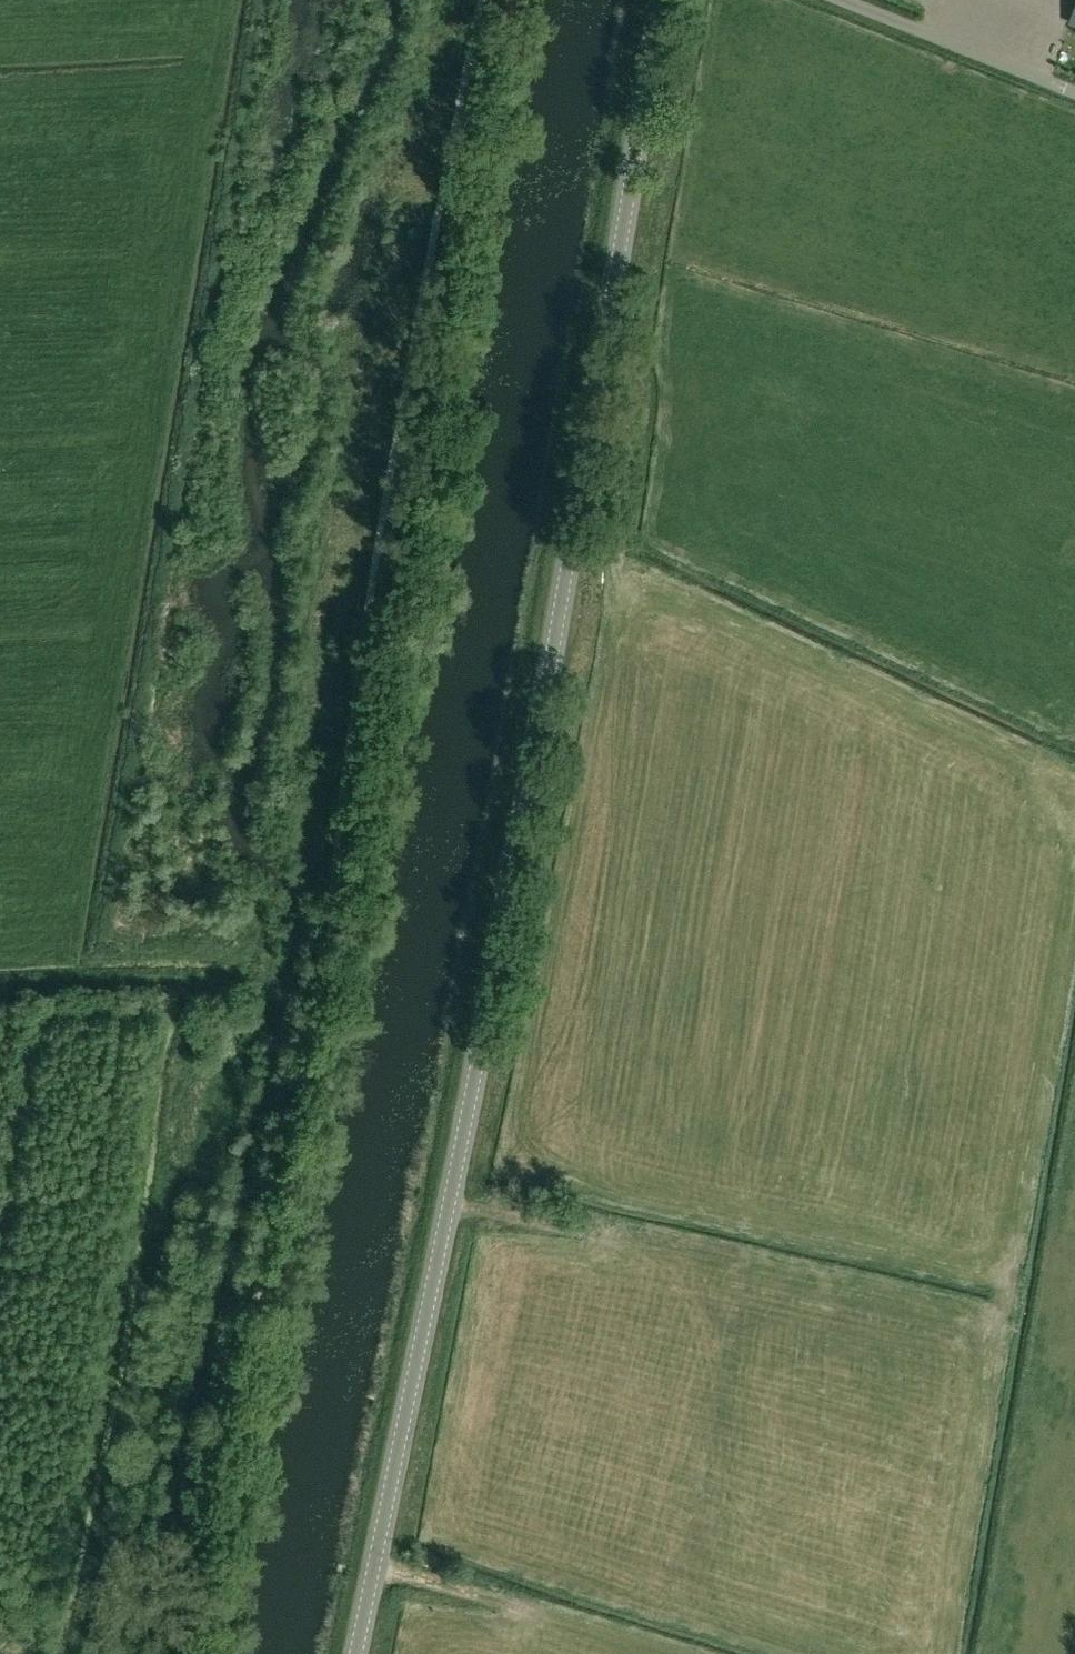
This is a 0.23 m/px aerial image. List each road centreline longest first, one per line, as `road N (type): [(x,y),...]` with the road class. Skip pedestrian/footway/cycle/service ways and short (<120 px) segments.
road 1 (tertiary): [(356,1653),(510,889),(660,0)]
road 2 (unclassified): [(1074,98),(833,0)]

